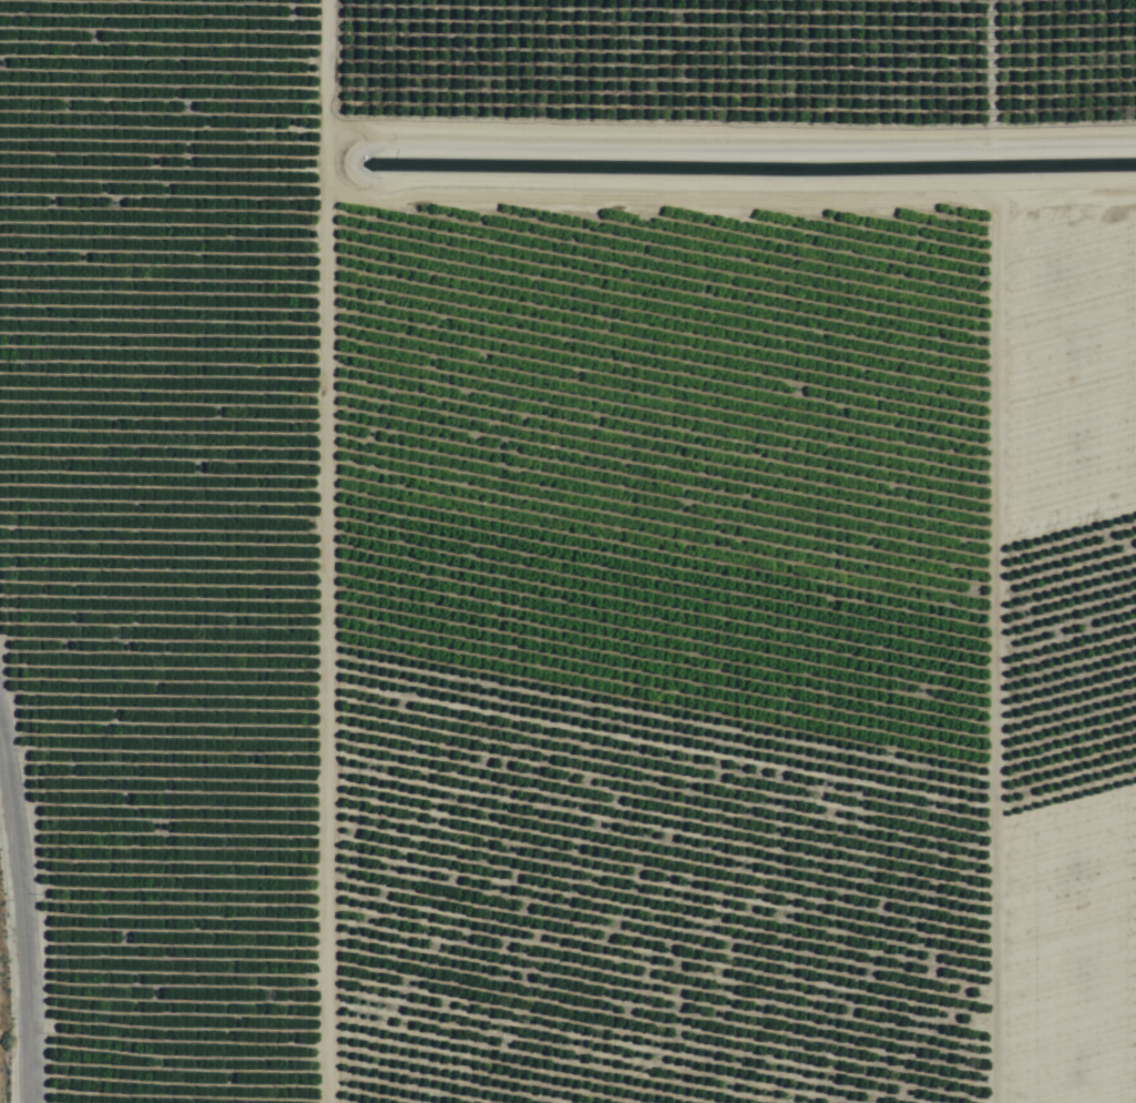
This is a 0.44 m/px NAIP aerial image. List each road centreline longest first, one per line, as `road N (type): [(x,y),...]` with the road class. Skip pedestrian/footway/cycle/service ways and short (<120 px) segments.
road 1 (residential): [(37,1102),(24,908),(0,737)]

